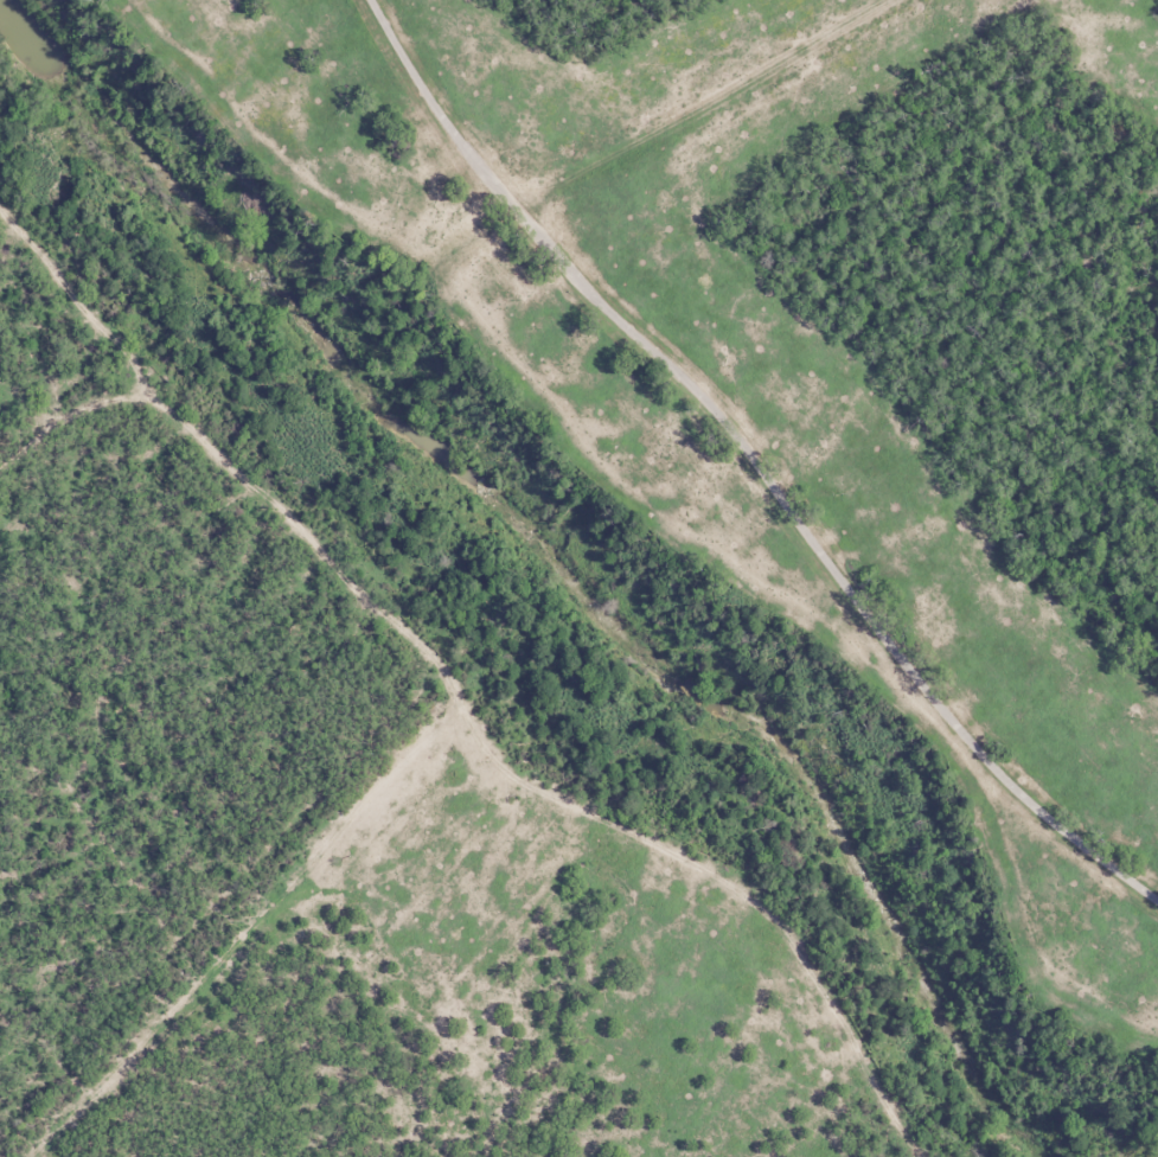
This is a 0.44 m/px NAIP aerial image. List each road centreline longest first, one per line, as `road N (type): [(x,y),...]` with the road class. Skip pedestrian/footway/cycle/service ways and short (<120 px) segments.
road 1 (residential): [(1157,900),(1030,825),(817,576),(472,211),(372,0)]
road 2 (residential): [(0,495),(45,454),(137,460),(379,645),(587,848),(748,918),(817,1004),(884,1156)]

